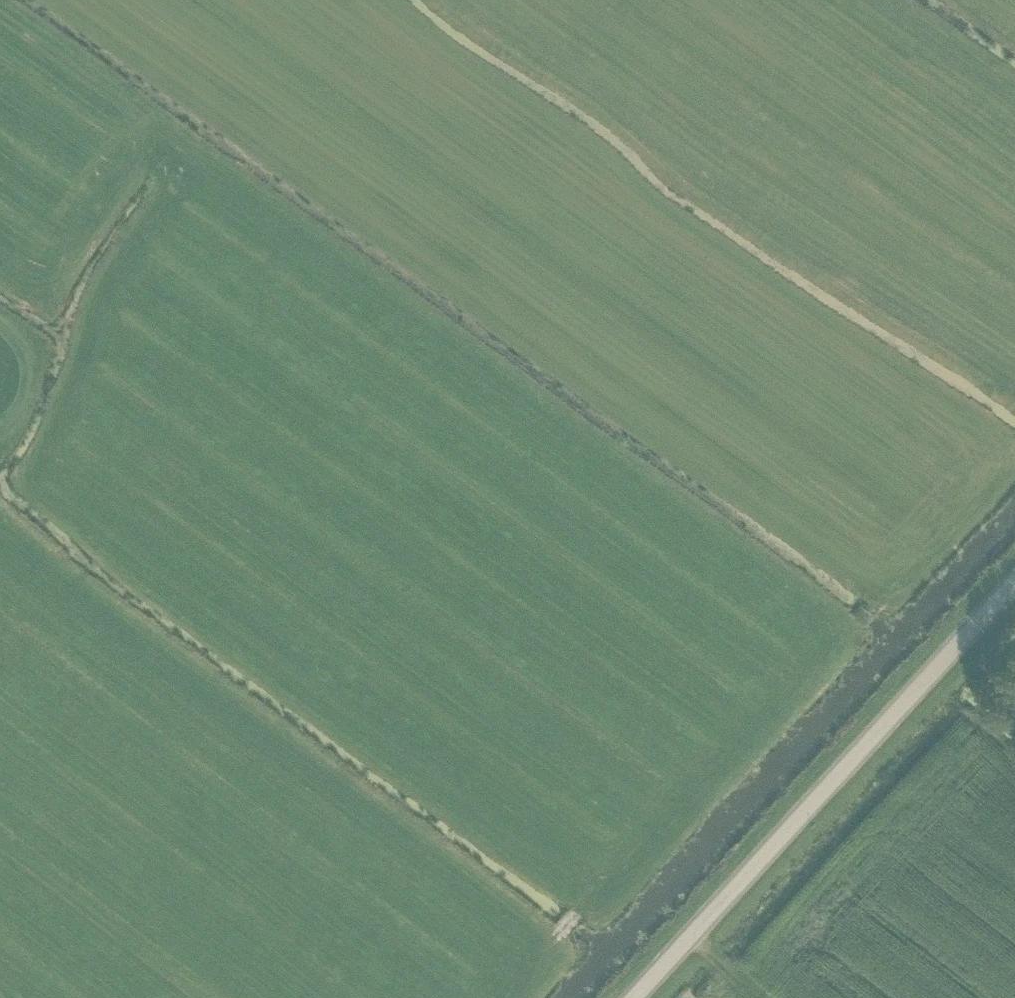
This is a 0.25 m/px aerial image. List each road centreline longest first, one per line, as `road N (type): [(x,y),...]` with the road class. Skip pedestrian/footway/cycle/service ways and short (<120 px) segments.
road 1 (tertiary): [(647,997),(1014,587)]

